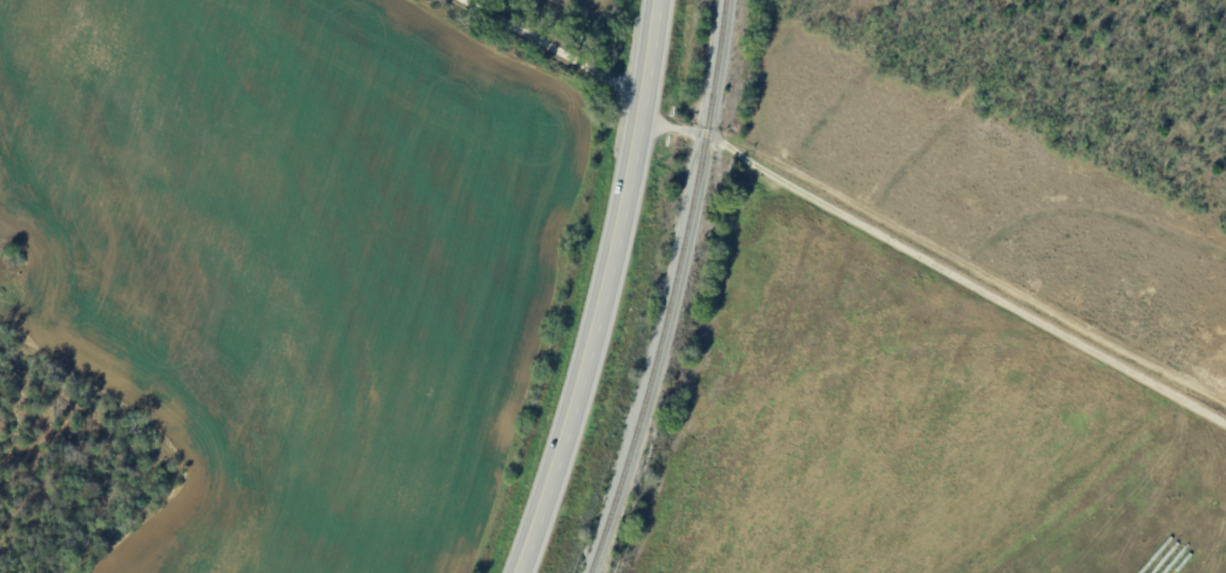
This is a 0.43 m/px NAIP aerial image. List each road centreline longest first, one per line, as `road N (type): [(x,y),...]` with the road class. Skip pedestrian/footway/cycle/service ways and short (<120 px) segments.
road 1 (primary): [(522,572),(612,273),(661,0)]
road 2 (track): [(992,285),(745,146),(707,132)]
road 3 (residential): [(707,132),(682,126),(459,0)]

